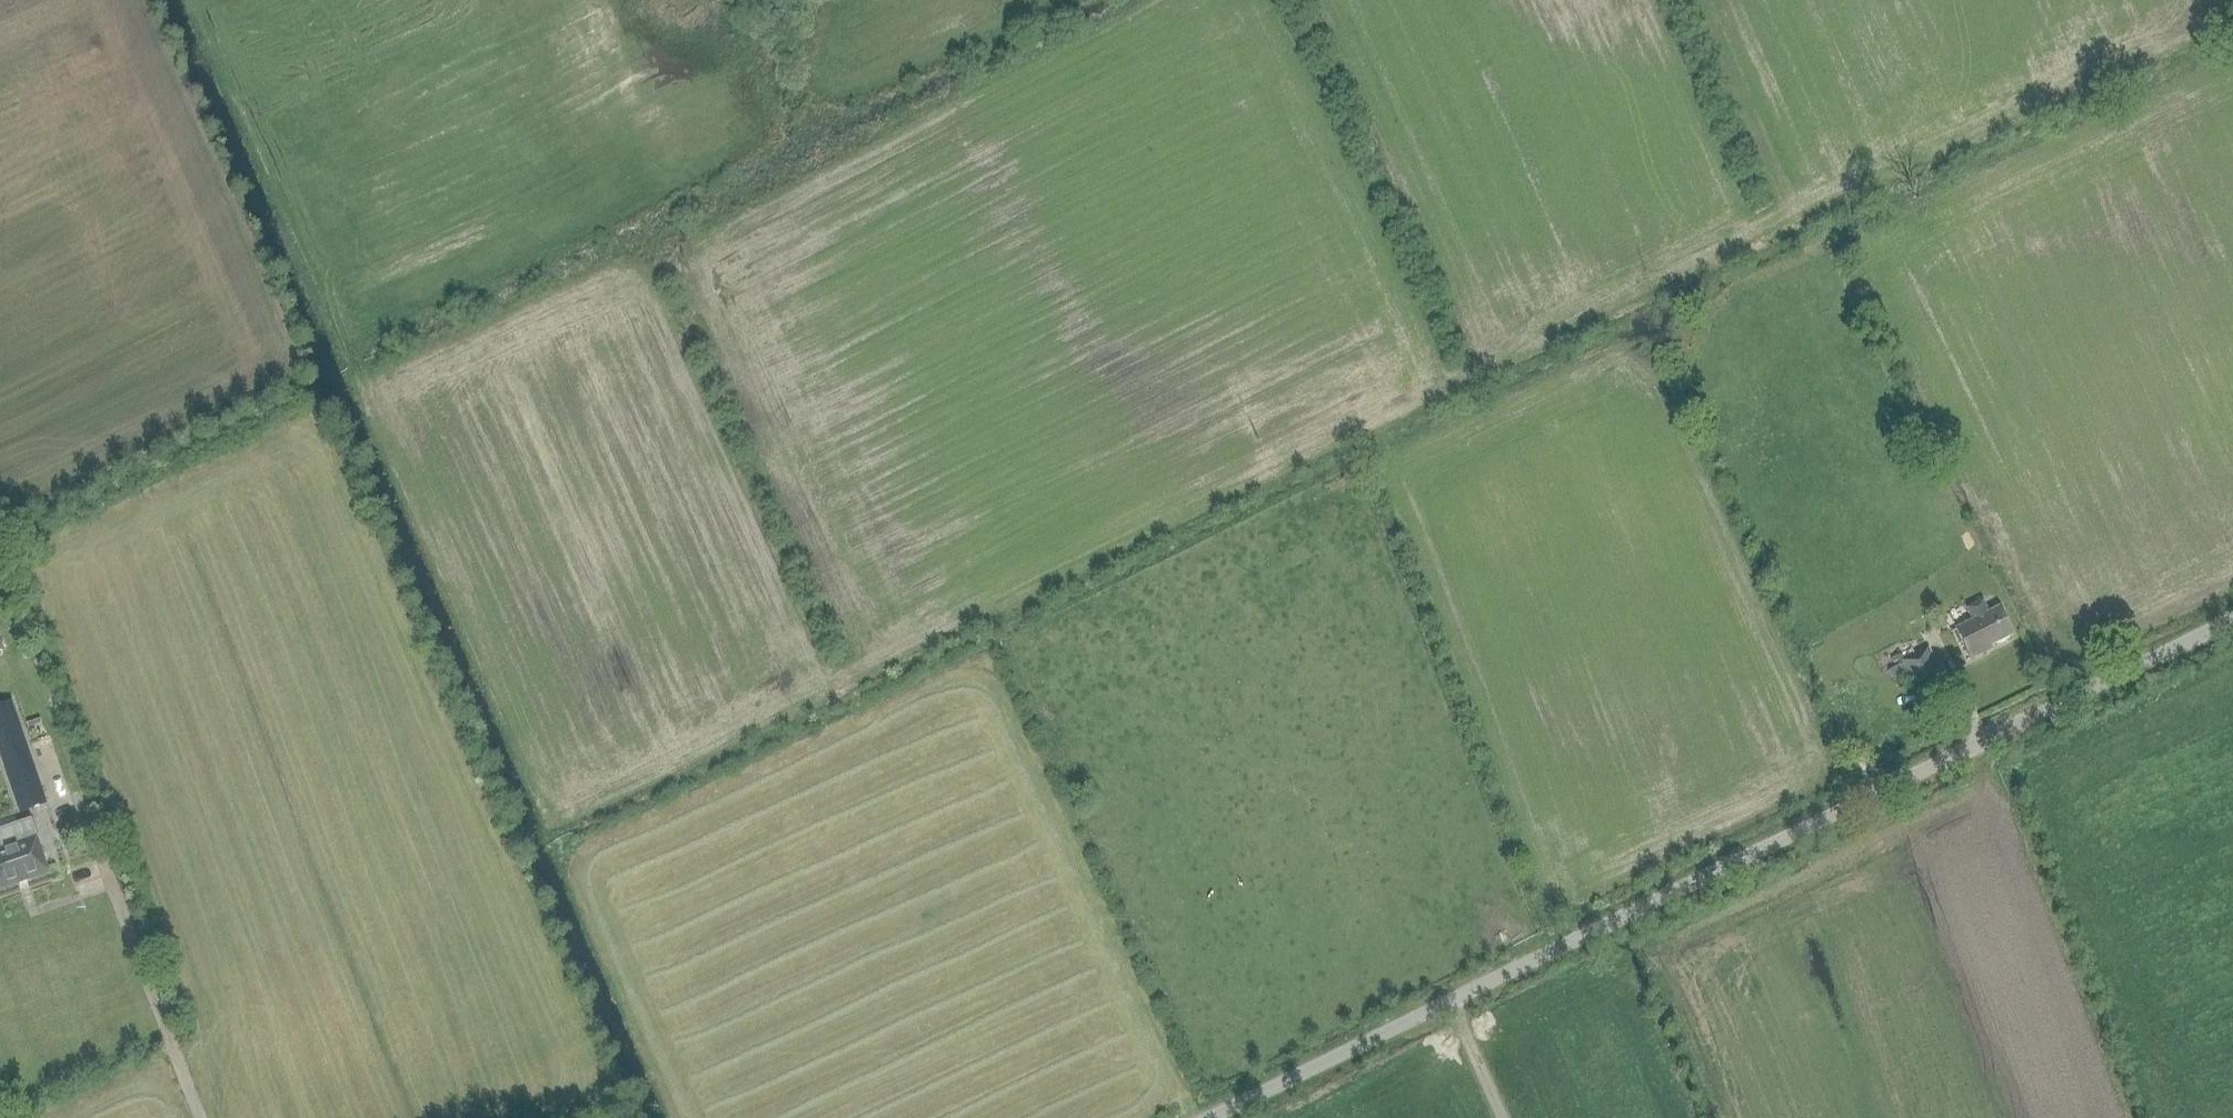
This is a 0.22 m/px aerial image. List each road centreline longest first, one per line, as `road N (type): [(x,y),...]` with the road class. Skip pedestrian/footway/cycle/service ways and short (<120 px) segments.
road 1 (unclassified): [(1212,1117),(2232,620)]
road 2 (track): [(79,799),(198,1117)]
road 3 (track): [(1450,1002),(1500,1117)]

